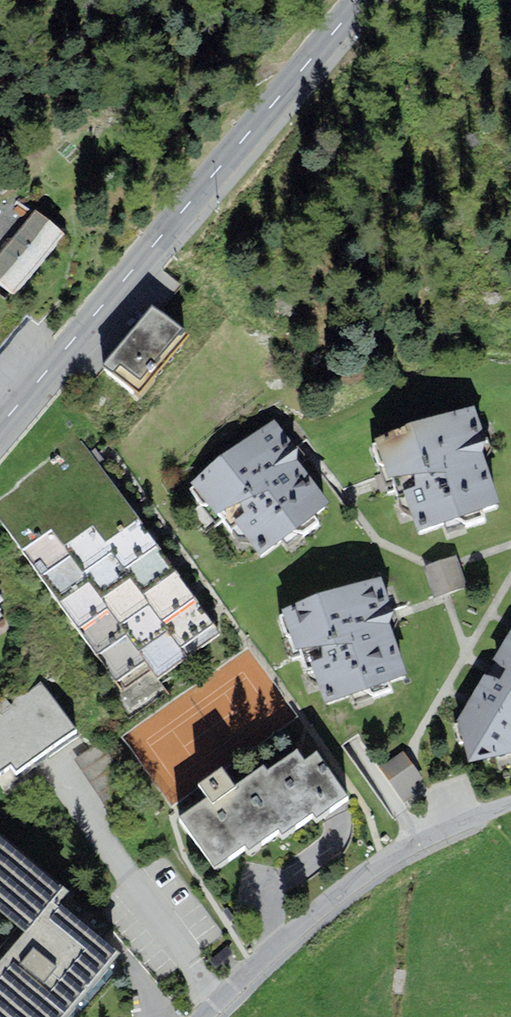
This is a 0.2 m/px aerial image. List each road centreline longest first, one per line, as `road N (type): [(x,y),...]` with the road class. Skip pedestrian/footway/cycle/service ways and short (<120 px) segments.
road 1 (tertiary): [(361,0),(0,428)]
road 2 (track): [(199,1016),(384,866),(446,828),(510,806)]

